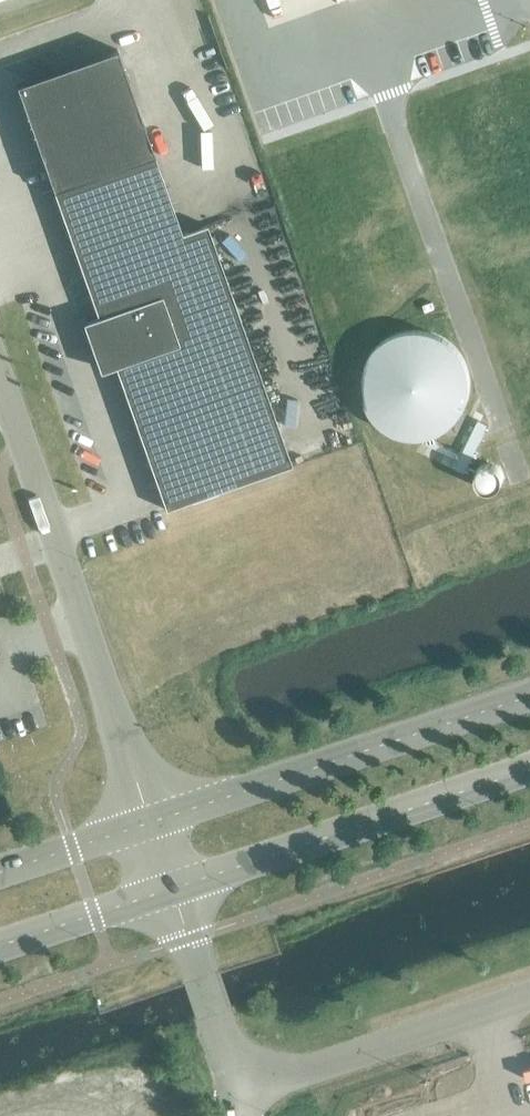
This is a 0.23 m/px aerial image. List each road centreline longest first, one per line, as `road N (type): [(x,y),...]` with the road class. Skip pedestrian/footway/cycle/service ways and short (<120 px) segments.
road 1 (unclassified): [(529,997),(240,1092),(172,889)]
road 2 (unclassified): [(150,823),(0,382)]
road 3 (secondary): [(529,696),(150,823)]
road 4 (secondary): [(172,889),(529,770)]
road 5 (secondary): [(0,946),(172,889)]
road 6 (secondary): [(150,823),(0,873)]

